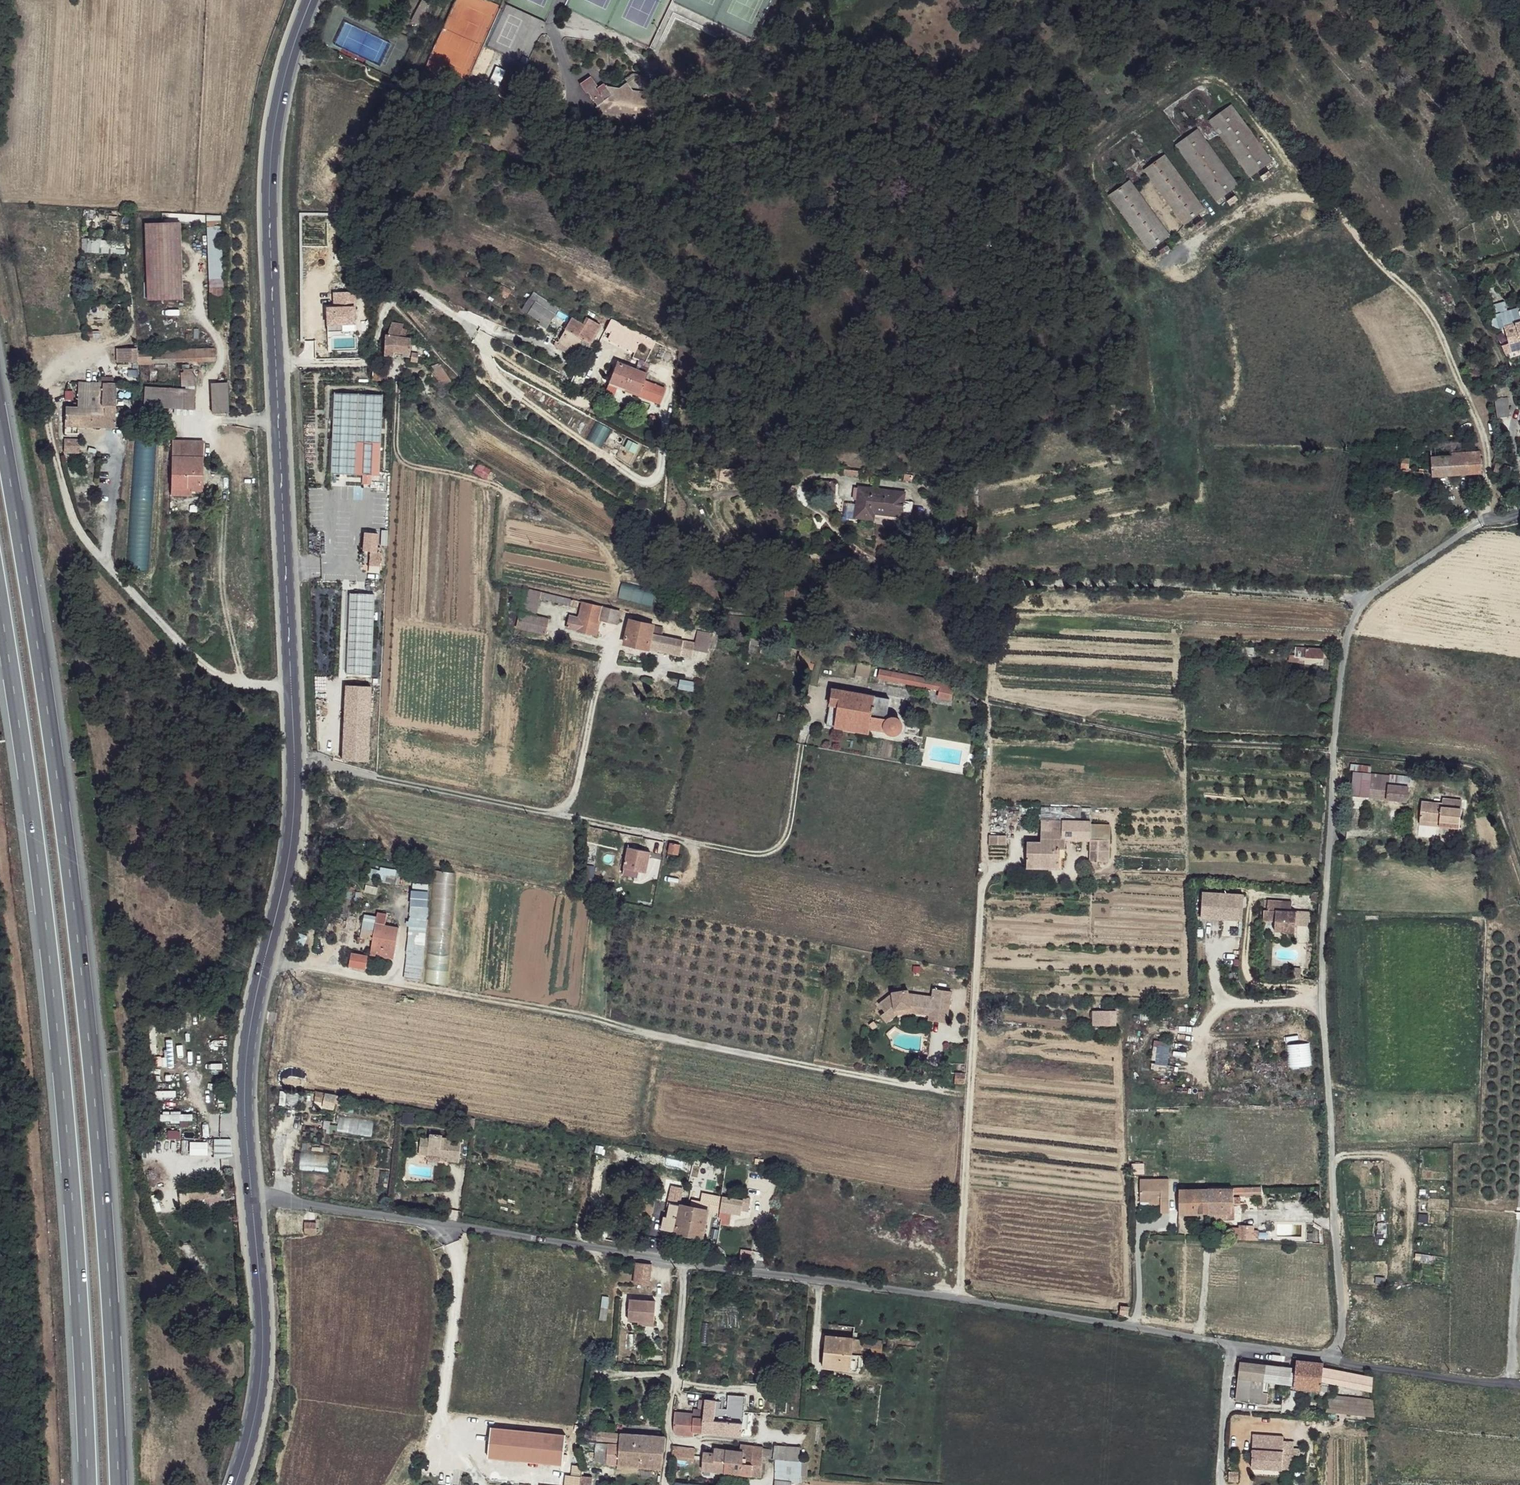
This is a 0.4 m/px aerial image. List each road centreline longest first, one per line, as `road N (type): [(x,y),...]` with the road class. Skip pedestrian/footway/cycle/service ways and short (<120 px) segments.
road 1 (motorway): [(118,1484),(96,1115),(48,705),(0,436)]
road 2 (residential): [(1519,513),(1483,520),(1376,595),(1351,627),(1328,859),(1343,1362)]
road 3 (motorway): [(0,604),(66,1121),(88,1484)]
road 4 (track): [(264,959),(971,1098)]
road 5 (secondary): [(310,0),(279,88),(270,155),(291,682)]
road 6 (residential): [(1343,1362),(956,1298),(686,1264)]
road 7 (track): [(990,701),(956,1298)]
road 8 (residential): [(291,682),(252,683),(217,670),(77,536),(50,448),(51,401),(67,370),(91,359)]
road 9 (residential): [(614,640),(571,801),(556,813),(293,753)]
road 10 (residential): [(686,1264),(250,1190)]
road 11 (secondary): [(293,753),(287,860),(246,1059),(250,1190)]
road 12 (track): [(802,745),(788,835),(755,855),(556,813)]
road 13 (secondary): [(250,1190),(263,1358),(234,1484)]
road 14 (track): [(487,329),(419,289),(398,297),(377,351),(365,362),(275,365)]
road 15 (residential): [(665,1484),(686,1264)]
road 16 (residential): [(1519,1387),(1343,1362)]

